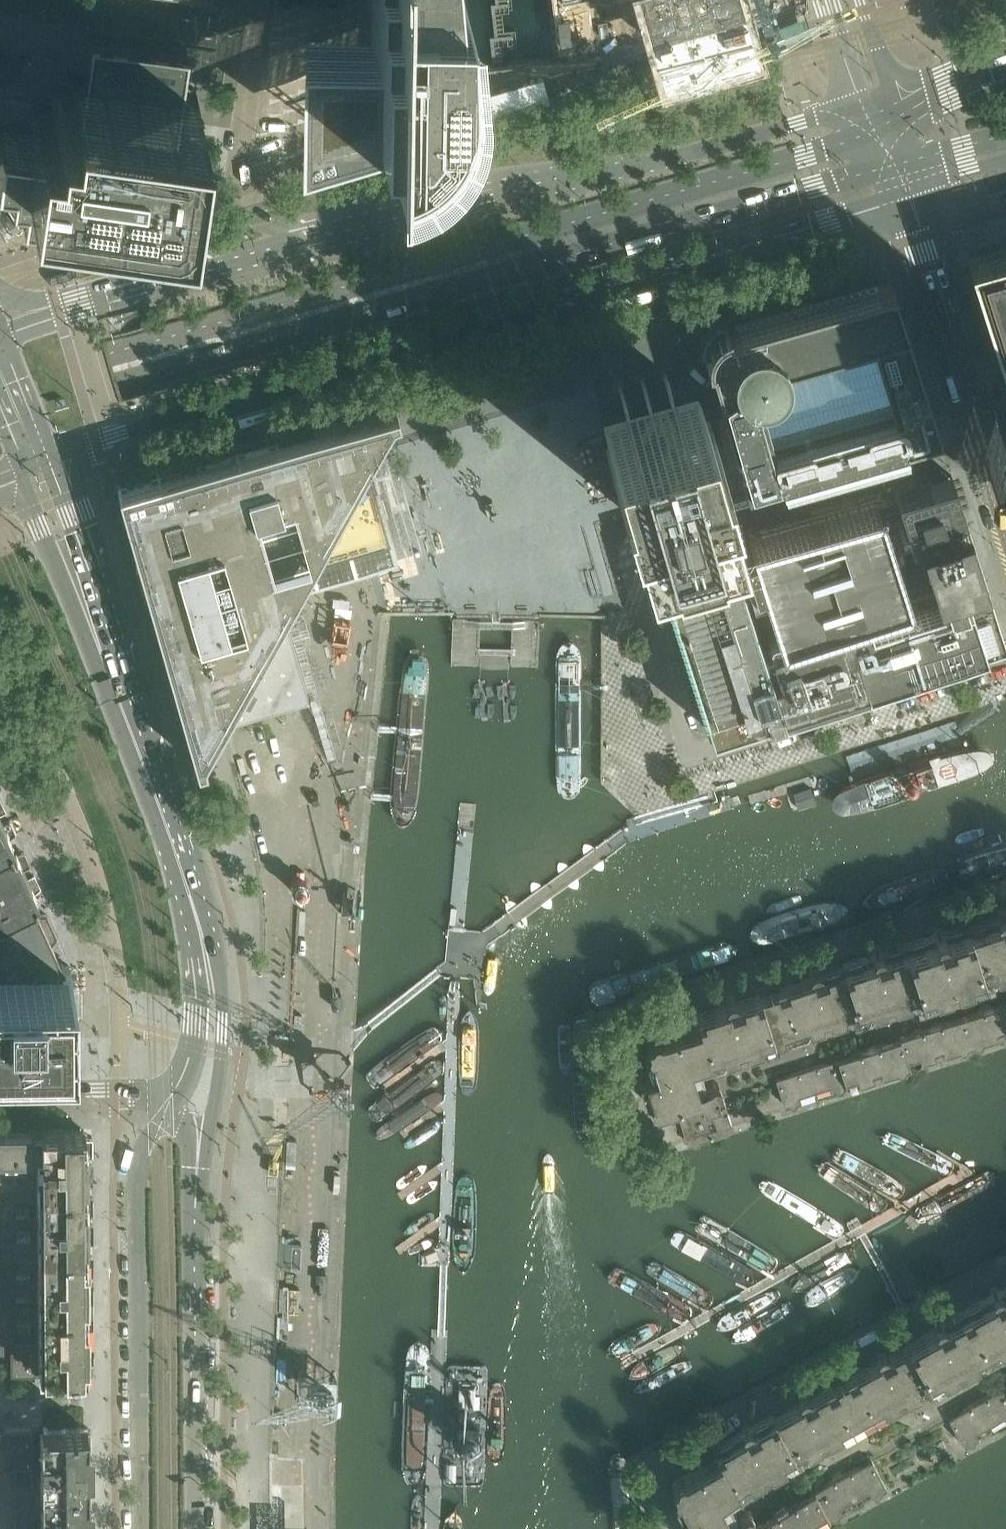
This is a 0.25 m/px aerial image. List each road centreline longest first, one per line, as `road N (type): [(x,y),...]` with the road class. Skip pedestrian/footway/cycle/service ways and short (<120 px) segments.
road 1 (secondary): [(0,423),(896,165)]
road 2 (residential): [(983,439),(648,541),(634,547),(629,562),(694,757),(1005,657)]
road 3 (secondary): [(872,129),(821,150),(0,387)]
road 4 (secondary): [(49,456),(843,220),(906,192)]
road 5 (secondary): [(860,105),(325,243)]
road 6 (secondary): [(175,1101),(144,1145),(138,1176),(144,1528)]
road 7 (residential): [(636,1054),(644,1023),(656,1012),(1005,900)]
road 8 (secondary): [(196,1528),(196,1142)]
road 9 (secondary): [(199,935),(170,819),(77,576)]
road 10 (secondary): [(325,243),(0,331)]
road 11 (residential): [(325,243),(266,218),(240,191),(263,0)]
road 12 (residential): [(983,439),(906,192)]
road 13 (residential): [(665,1511),(672,1456),(849,1359)]
road 14 (secondary): [(196,1142),(212,1103),(222,1000),(199,935)]
road 15 (residential): [(849,1359),(1005,1273)]
road 16 (residential): [(175,1101),(154,1090),(0,1092)]
road 17 (secondary): [(199,935),(195,1044),(175,1101)]
road 18 (residential): [(747,1501),(886,1427)]
road 19 (residential): [(886,1427),(1005,1362)]
road 20 (secondary): [(49,456),(0,331)]
road 21 (secondary): [(77,576),(75,530),(49,456)]
road 22 (secondary): [(17,470),(46,537),(77,576)]
road 23 (residential): [(899,113),(859,0)]

